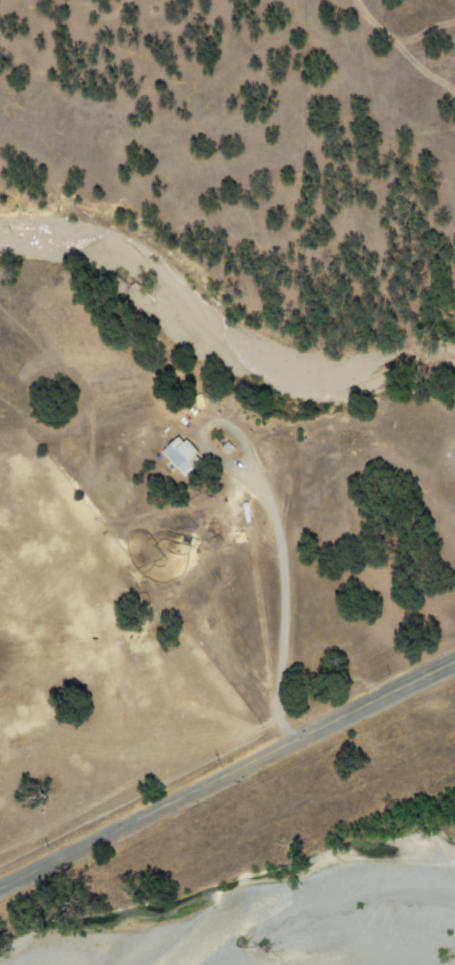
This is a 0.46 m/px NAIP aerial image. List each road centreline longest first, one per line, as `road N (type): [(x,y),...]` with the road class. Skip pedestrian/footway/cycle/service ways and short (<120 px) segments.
road 1 (secondary): [(0,894),(454,662)]
road 2 (track): [(236,472),(194,518),(153,517),(0,398)]
road 3 (track): [(276,713),(133,501)]

